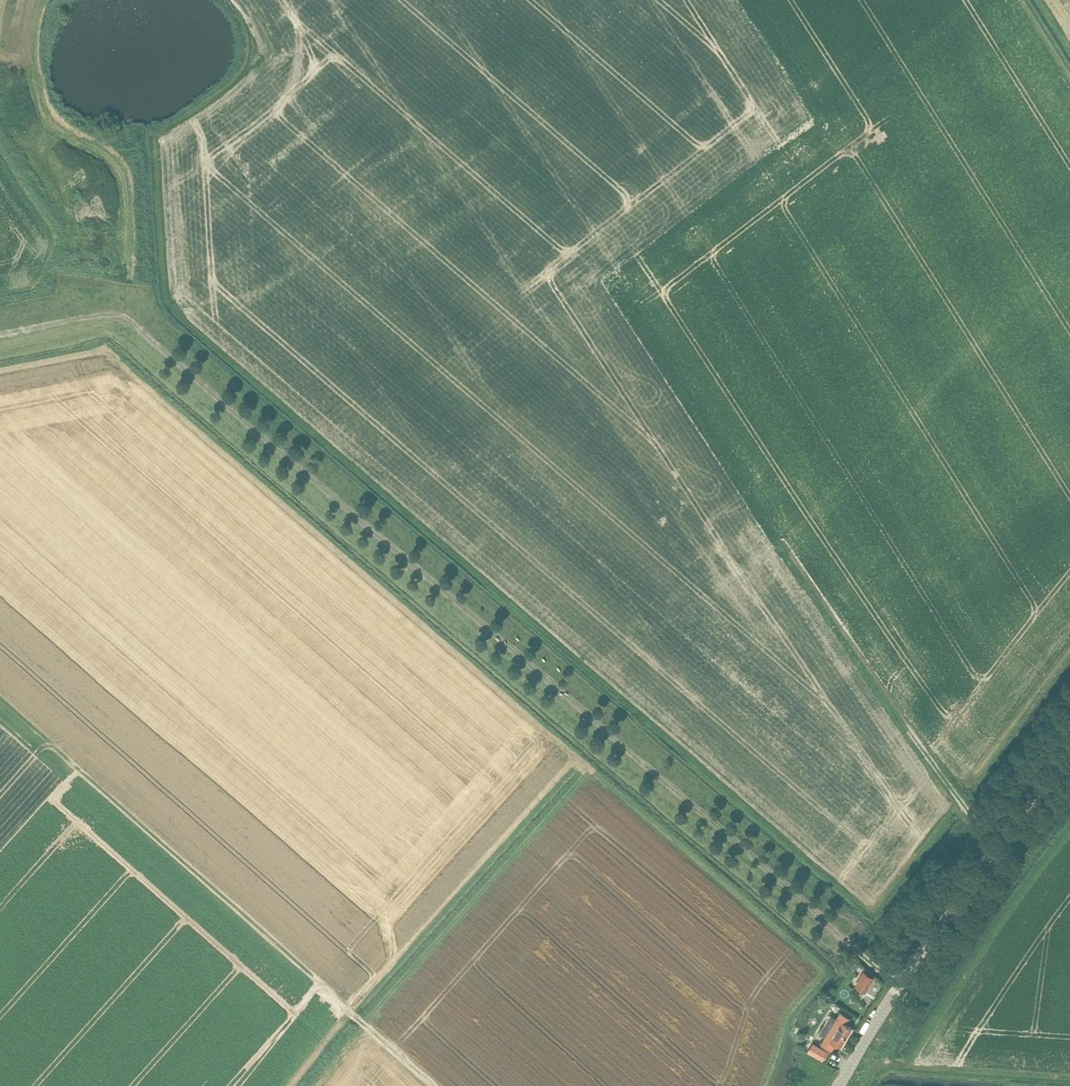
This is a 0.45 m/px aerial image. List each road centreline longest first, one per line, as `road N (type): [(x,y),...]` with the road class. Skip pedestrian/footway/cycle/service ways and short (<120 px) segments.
road 1 (tertiary): [(839,1085),(903,981),(1069,753)]

